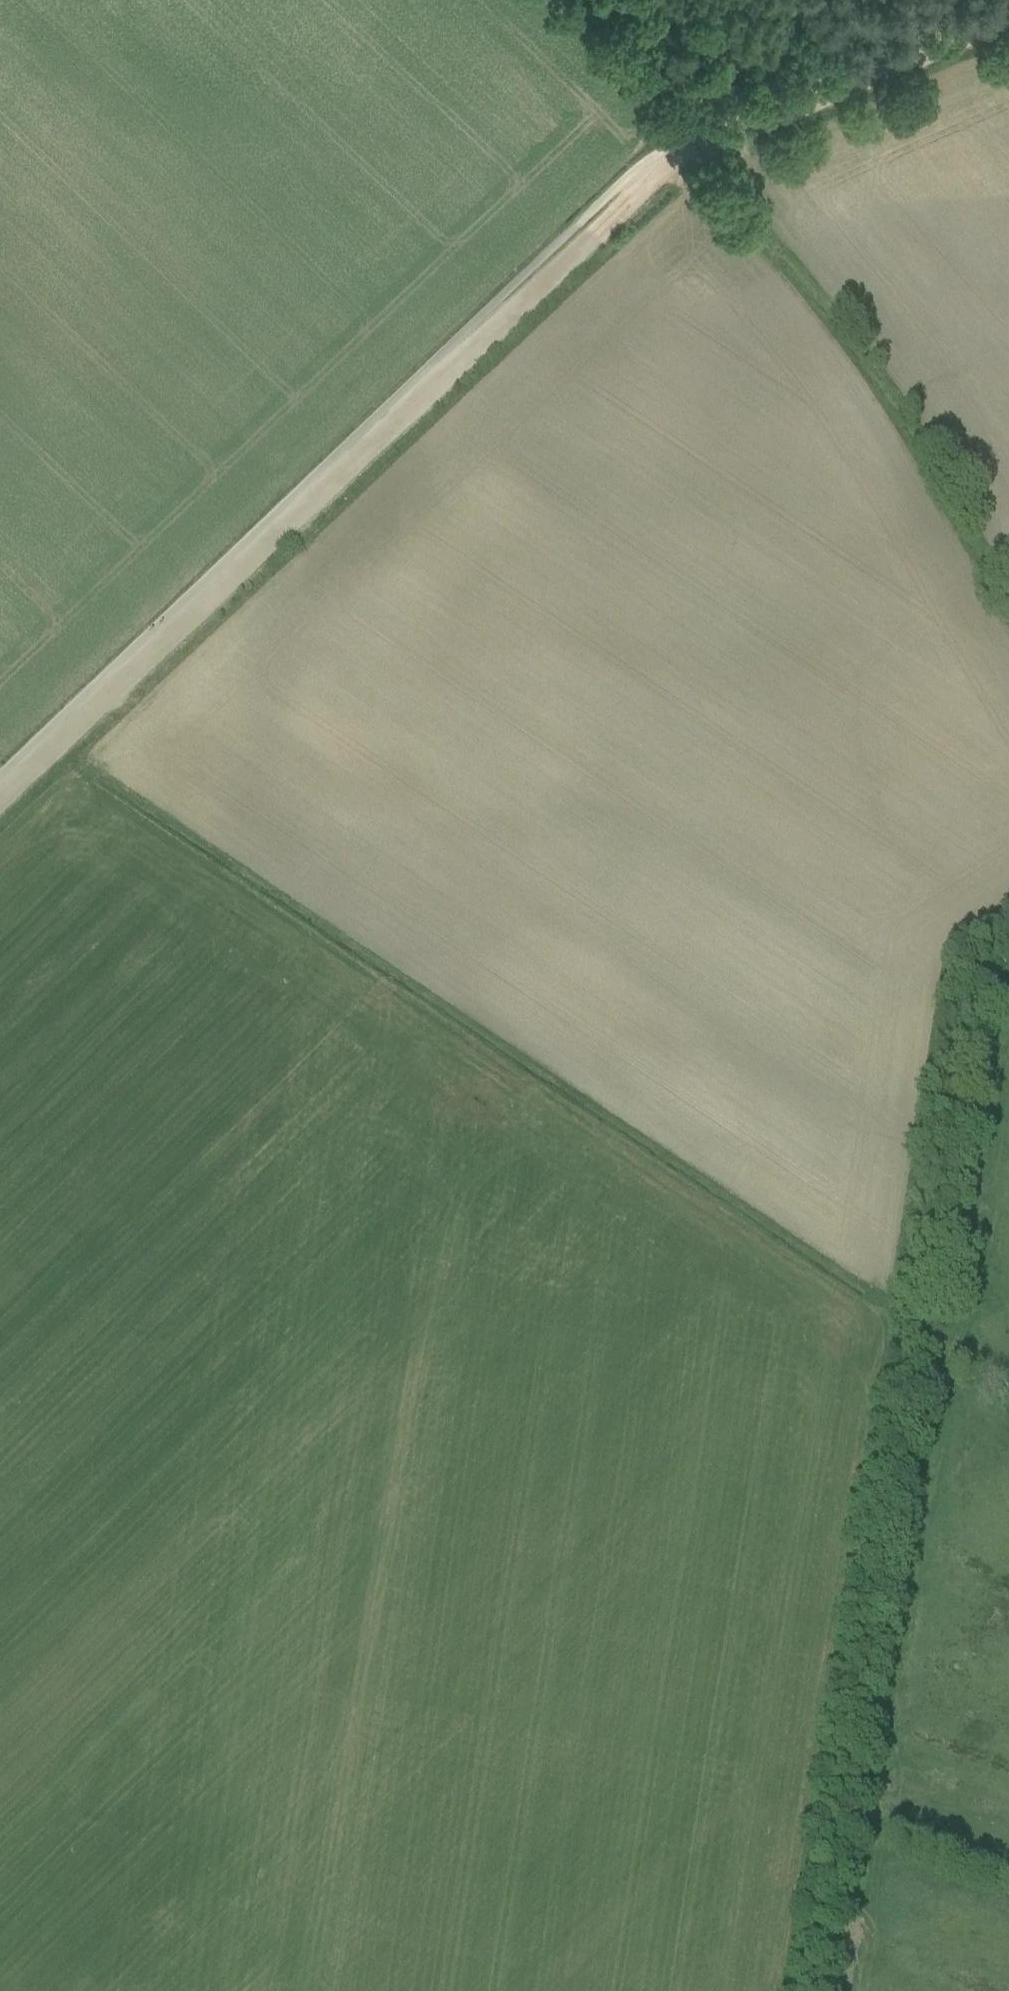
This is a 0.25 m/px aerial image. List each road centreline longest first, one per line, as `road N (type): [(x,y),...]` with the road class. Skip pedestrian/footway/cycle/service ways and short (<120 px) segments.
road 1 (track): [(0,799),(645,181),(724,140)]
road 2 (track): [(724,140),(1008,18)]

